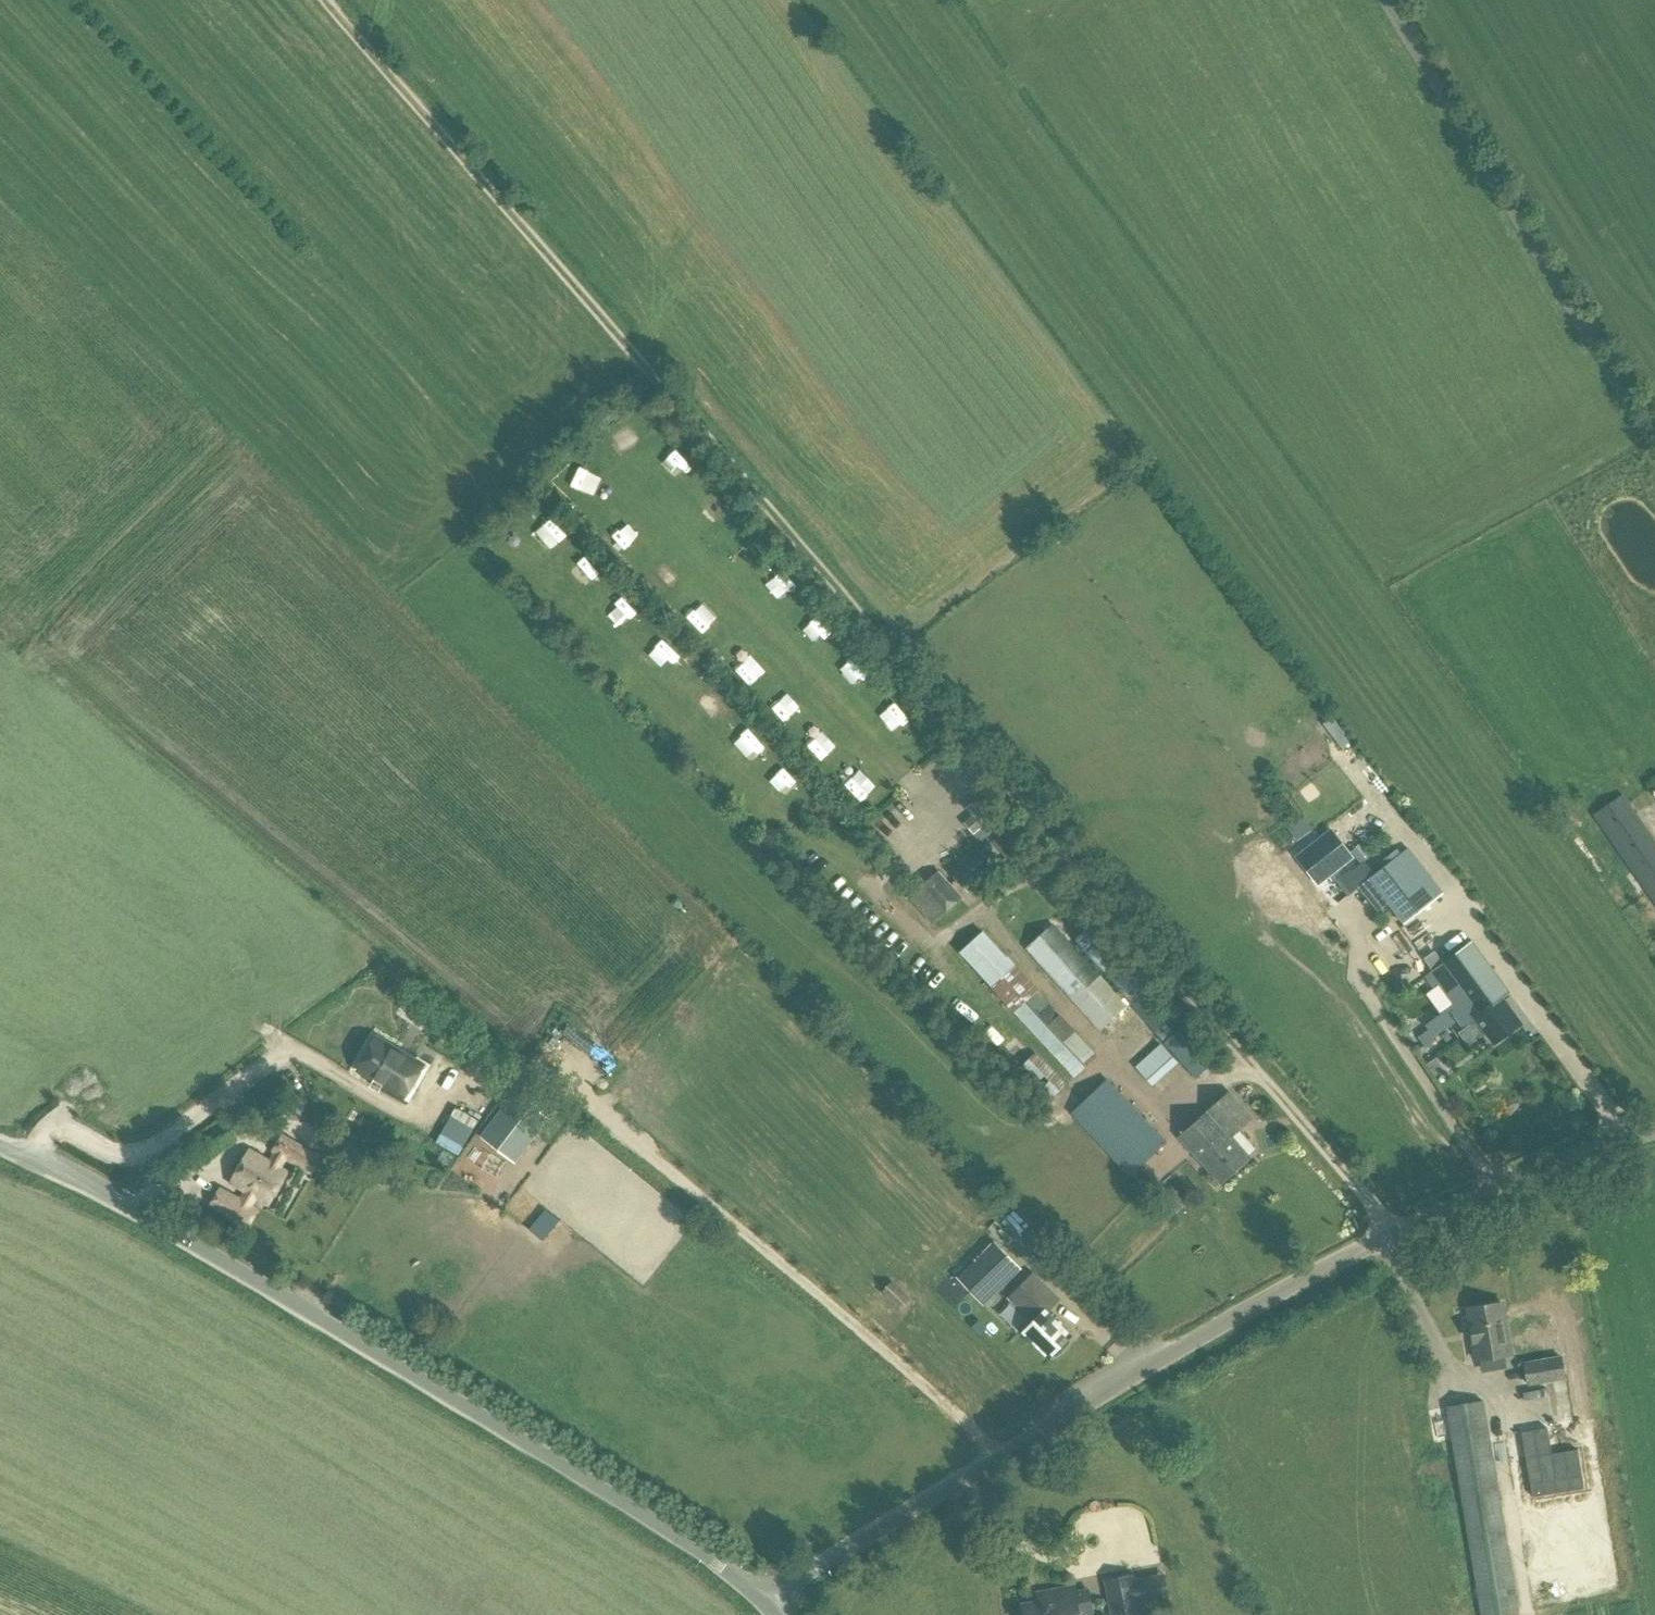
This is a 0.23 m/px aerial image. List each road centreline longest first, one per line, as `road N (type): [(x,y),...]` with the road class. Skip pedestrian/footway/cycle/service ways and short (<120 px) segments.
road 1 (track): [(329,0),(1398,1232)]
road 2 (unclassified): [(764,1602),(1277,1296),(1398,1232),(1654,1131)]
road 3 (unclassified): [(764,1602),(715,1559),(306,1308),(0,1145)]
road 4 (track): [(581,1090),(1002,1455)]

